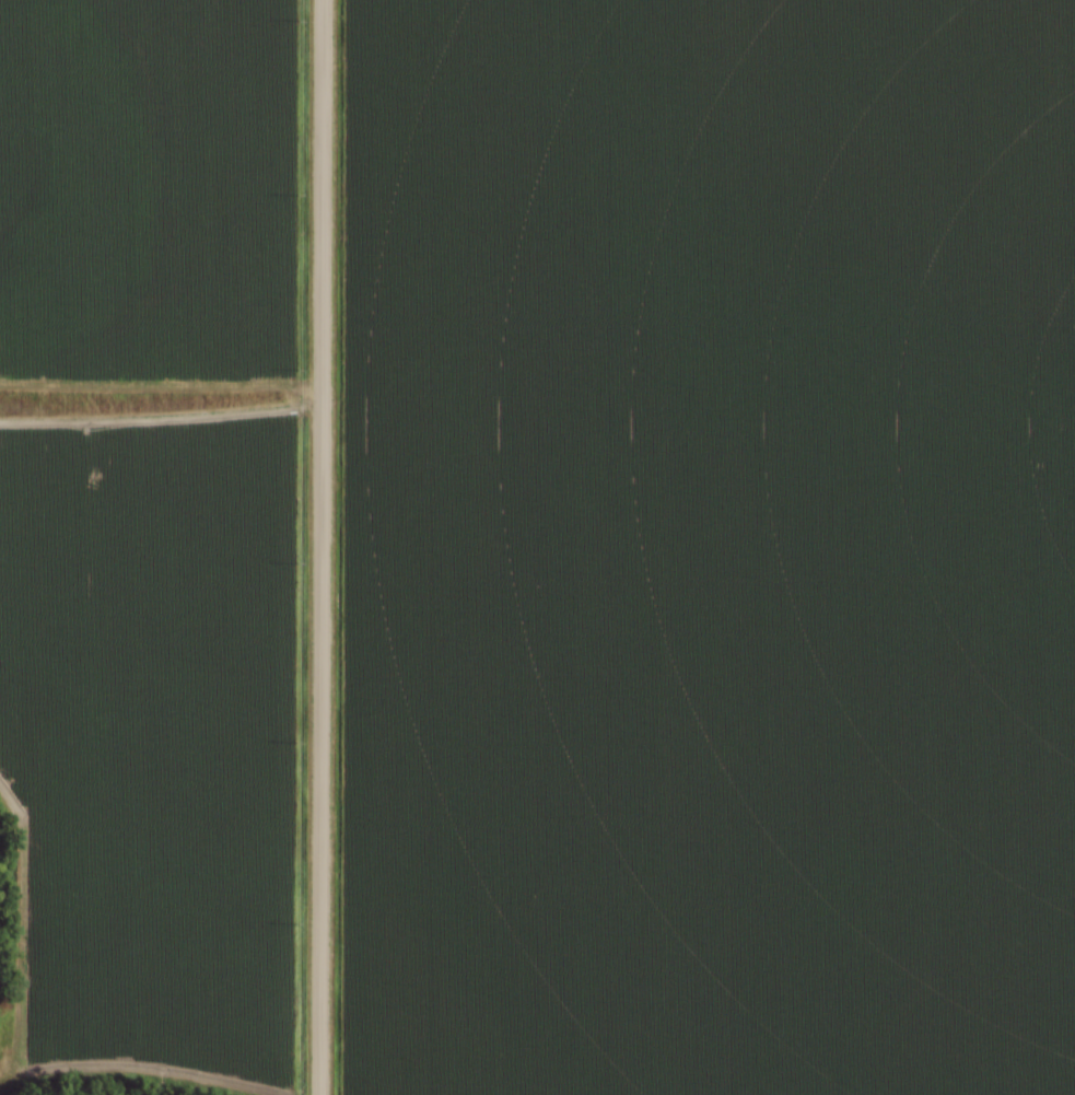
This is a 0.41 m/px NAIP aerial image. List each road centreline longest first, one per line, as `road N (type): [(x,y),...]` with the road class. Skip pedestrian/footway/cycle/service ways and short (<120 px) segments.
road 1 (tertiary): [(320,1094),(323,0)]

